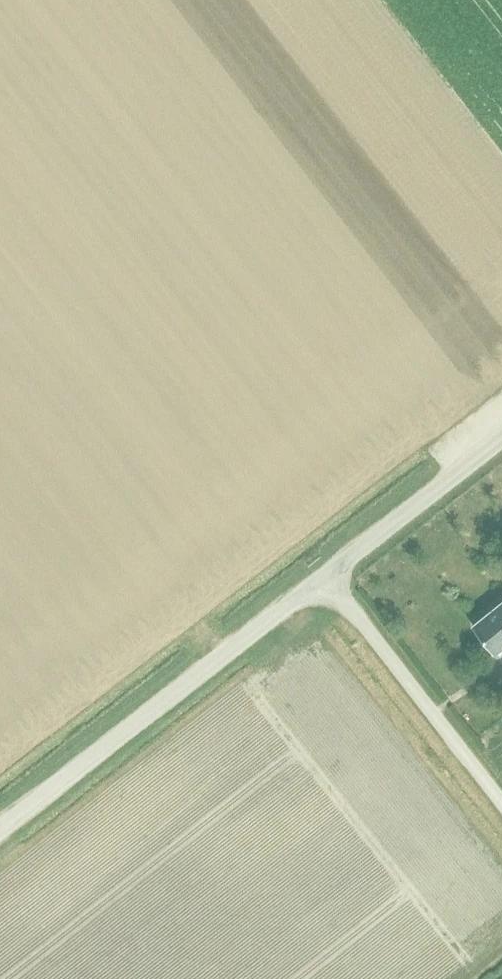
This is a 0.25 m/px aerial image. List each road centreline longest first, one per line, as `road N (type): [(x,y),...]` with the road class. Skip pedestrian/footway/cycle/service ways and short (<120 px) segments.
road 1 (unclassified): [(0,832),(322,577)]
road 2 (unclassified): [(501,797),(322,577)]
road 3 (unclassified): [(322,577),(501,438)]

